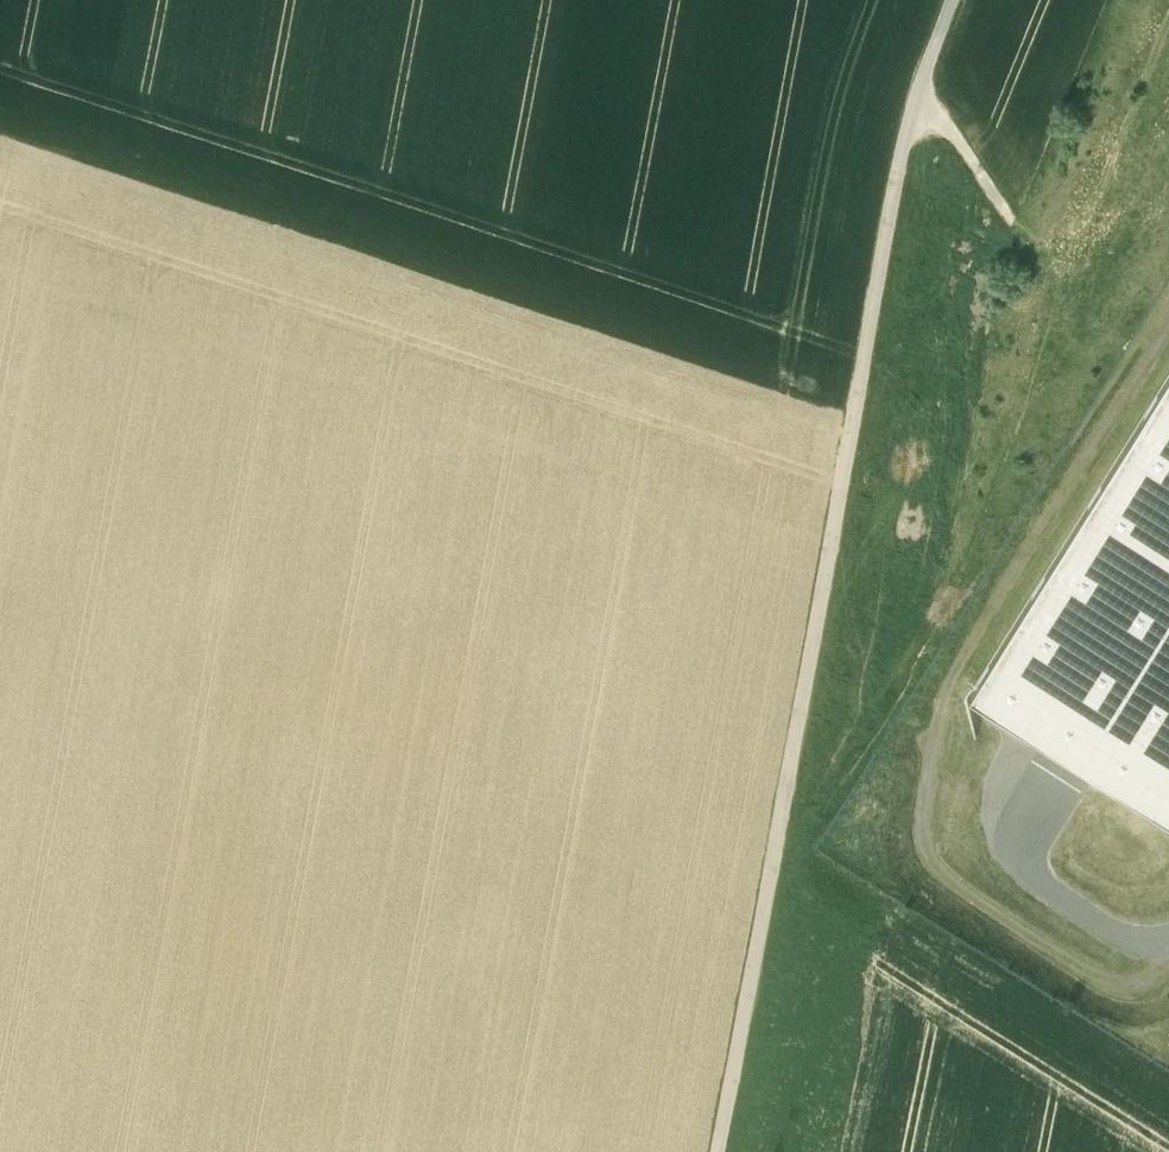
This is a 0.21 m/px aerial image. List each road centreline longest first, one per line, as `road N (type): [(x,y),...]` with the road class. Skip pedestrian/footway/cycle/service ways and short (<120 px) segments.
road 1 (track): [(951,0),(923,82),(932,111),(907,130),(875,280),(717,1151)]

